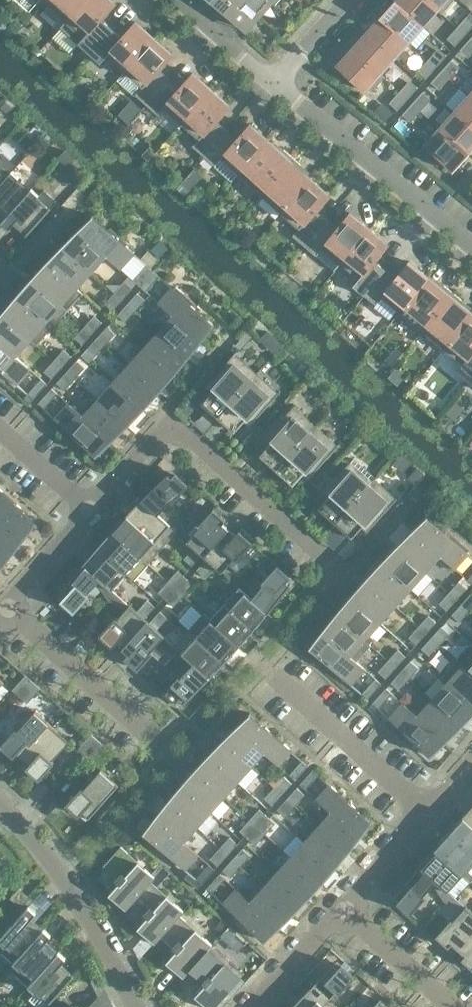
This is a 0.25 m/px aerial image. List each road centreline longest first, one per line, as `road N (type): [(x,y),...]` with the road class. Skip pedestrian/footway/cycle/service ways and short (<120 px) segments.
road 1 (residential): [(12,608),(93,509),(172,434),(318,547)]
road 2 (residential): [(471,246),(277,78)]
road 3 (residential): [(142,1006),(69,887),(0,805)]
road 4 (residential): [(12,608),(157,744)]
road 5 (residential): [(346,909),(471,769)]
road 6 (residential): [(346,909),(454,1006)]
road 7 (residential): [(257,1006),(346,909)]
road 8 (residential): [(277,78),(184,0)]

